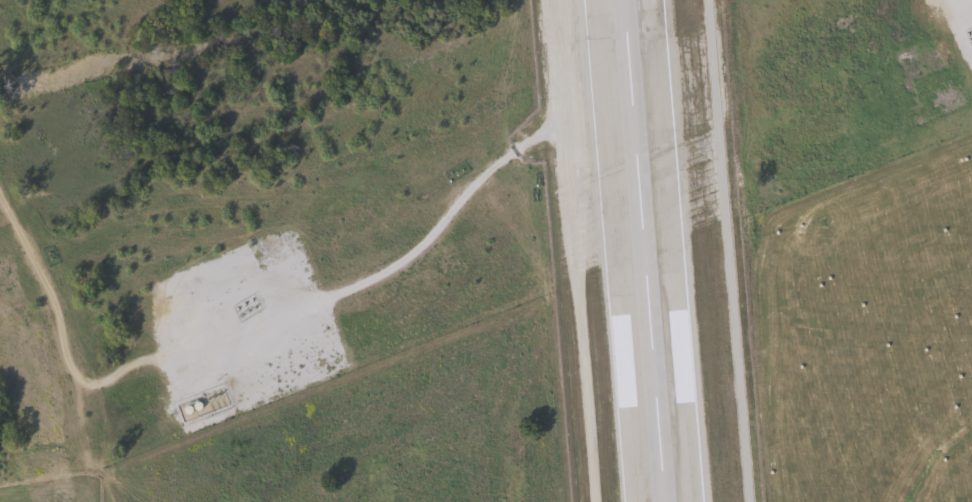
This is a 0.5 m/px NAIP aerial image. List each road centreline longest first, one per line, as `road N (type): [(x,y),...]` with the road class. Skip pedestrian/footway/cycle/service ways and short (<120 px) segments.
road 1 (track): [(547,0),(555,97),(541,131),(561,149),(591,501)]
road 2 (track): [(324,302),(423,244),(486,173),(551,124),(638,112)]
road 3 (track): [(0,193),(48,293),(73,376),(103,381),(130,363),(158,358)]

